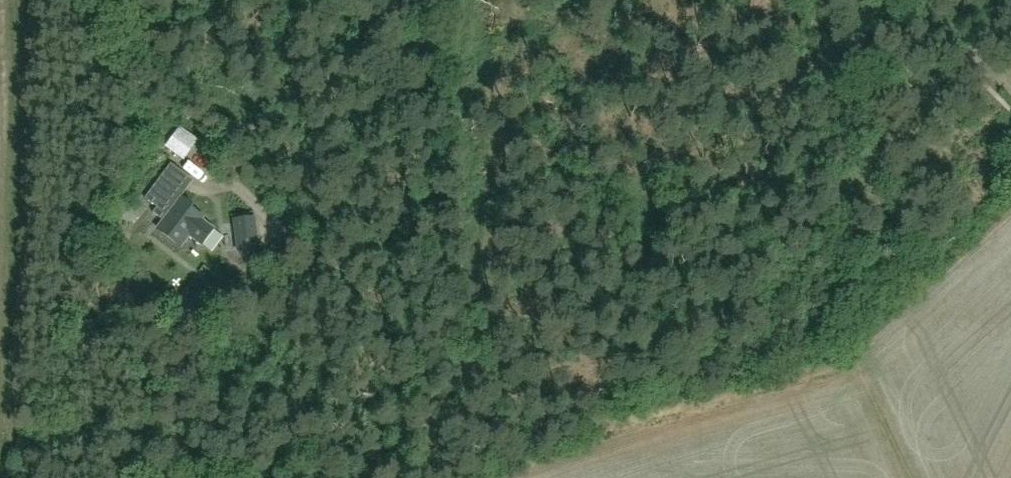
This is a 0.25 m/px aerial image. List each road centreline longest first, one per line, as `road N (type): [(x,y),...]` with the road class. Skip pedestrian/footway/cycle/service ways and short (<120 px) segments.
road 1 (track): [(915,22),(810,77),(574,222),(391,377)]
road 2 (track): [(187,477),(175,358),(277,232),(243,192)]
road 3 (track): [(508,0),(476,300)]
road 4 (track): [(261,477),(391,377)]

